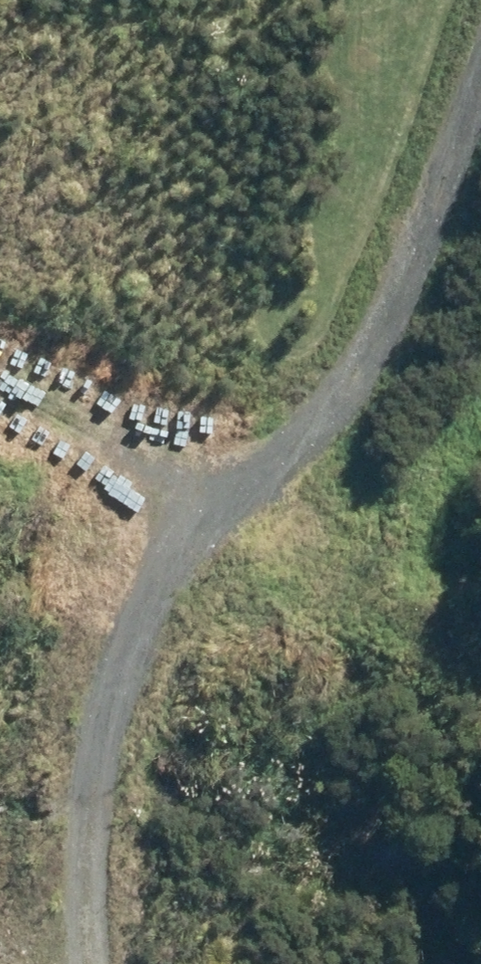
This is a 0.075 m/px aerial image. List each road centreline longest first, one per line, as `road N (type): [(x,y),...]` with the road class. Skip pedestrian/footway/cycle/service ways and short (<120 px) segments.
road 1 (track): [(100,963),(76,896),(125,641),(245,489),(395,324),(480,107)]
road 2 (track): [(480,705),(324,615),(0,340)]

